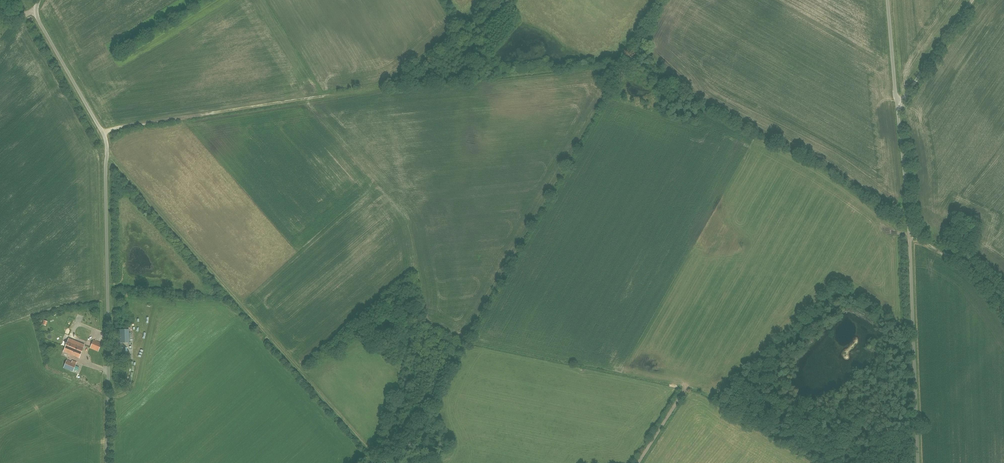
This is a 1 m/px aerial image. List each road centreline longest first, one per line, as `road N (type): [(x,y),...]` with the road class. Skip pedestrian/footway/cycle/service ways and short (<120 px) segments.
road 1 (unclassified): [(107,462),(107,137),(39,13)]
road 2 (unclassified): [(918,462),(897,108)]
road 3 (unclassified): [(897,108),(979,0)]

